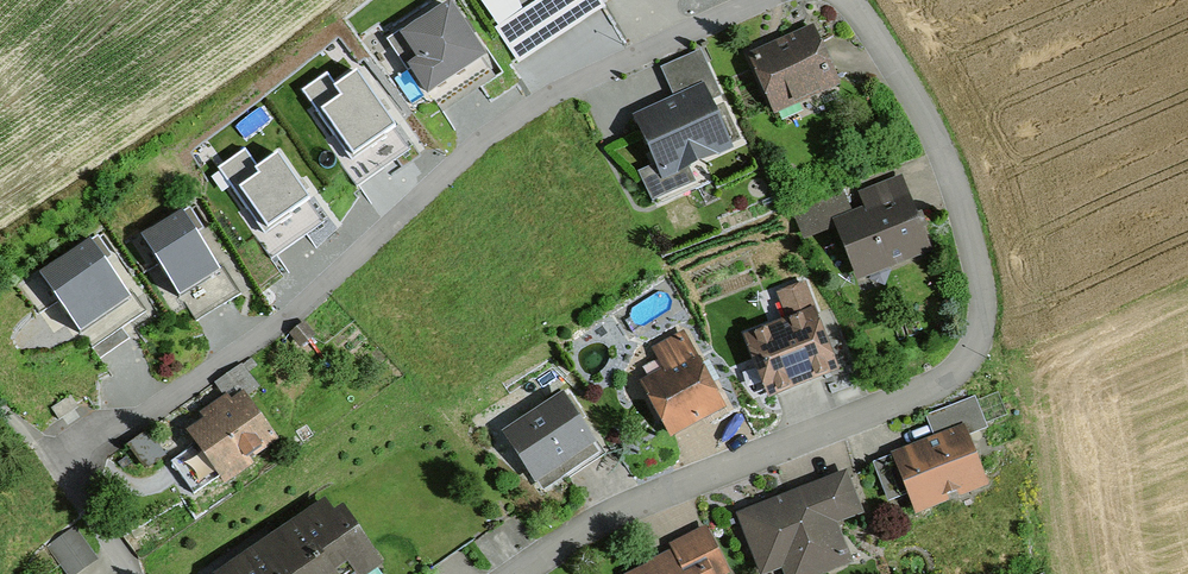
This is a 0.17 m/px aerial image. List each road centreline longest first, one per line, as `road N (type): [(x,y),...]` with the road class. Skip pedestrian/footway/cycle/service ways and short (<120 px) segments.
road 1 (residential): [(843,0),(922,109),(947,171),(988,320),(980,345),(945,379),(632,508),(527,573)]
road 2 (track): [(1026,573),(1023,434),(988,320)]

